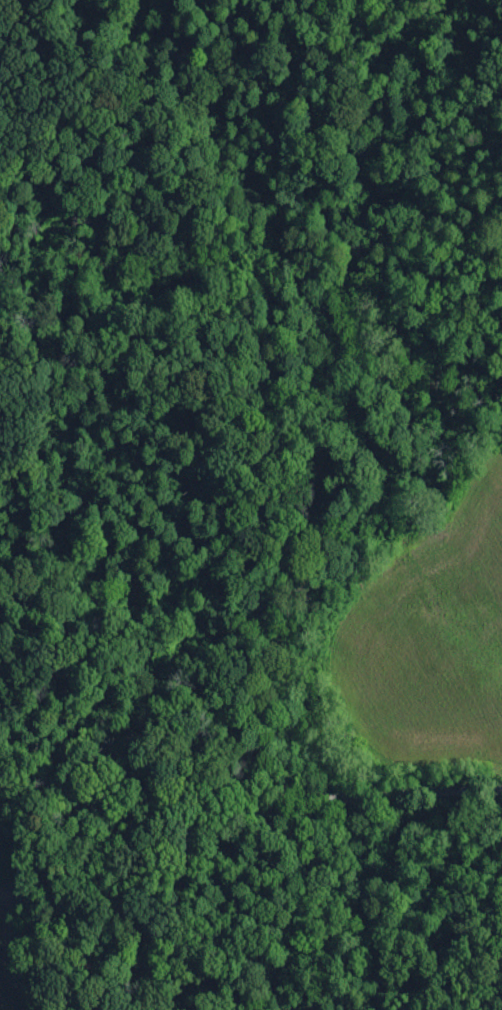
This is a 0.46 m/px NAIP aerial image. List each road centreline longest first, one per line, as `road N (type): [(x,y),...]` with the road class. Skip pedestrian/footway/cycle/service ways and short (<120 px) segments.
road 1 (residential): [(0,747),(195,751),(318,799),(501,791)]
road 2 (residential): [(46,1009),(31,1002),(21,965),(23,810),(0,771)]

